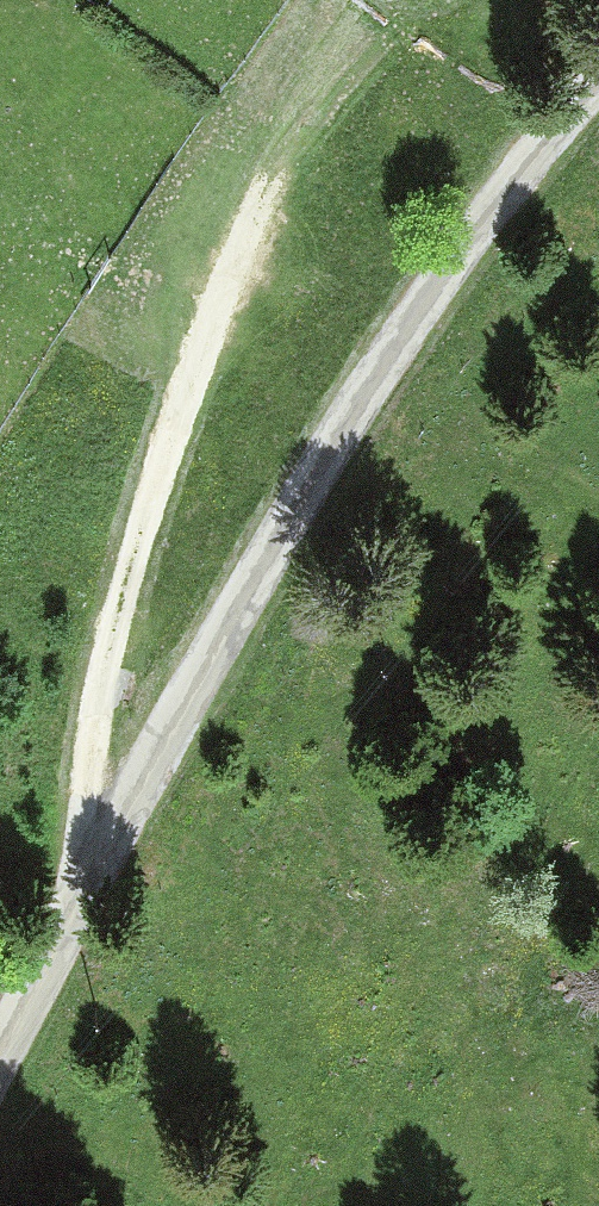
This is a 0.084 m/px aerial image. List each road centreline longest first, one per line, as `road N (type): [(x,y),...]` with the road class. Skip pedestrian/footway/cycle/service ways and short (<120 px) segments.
road 1 (unclassified): [(0,1060),(321,464),(543,140),(598,83)]
road 2 (track): [(97,880),(96,705),(123,587),(165,446),(269,179)]

